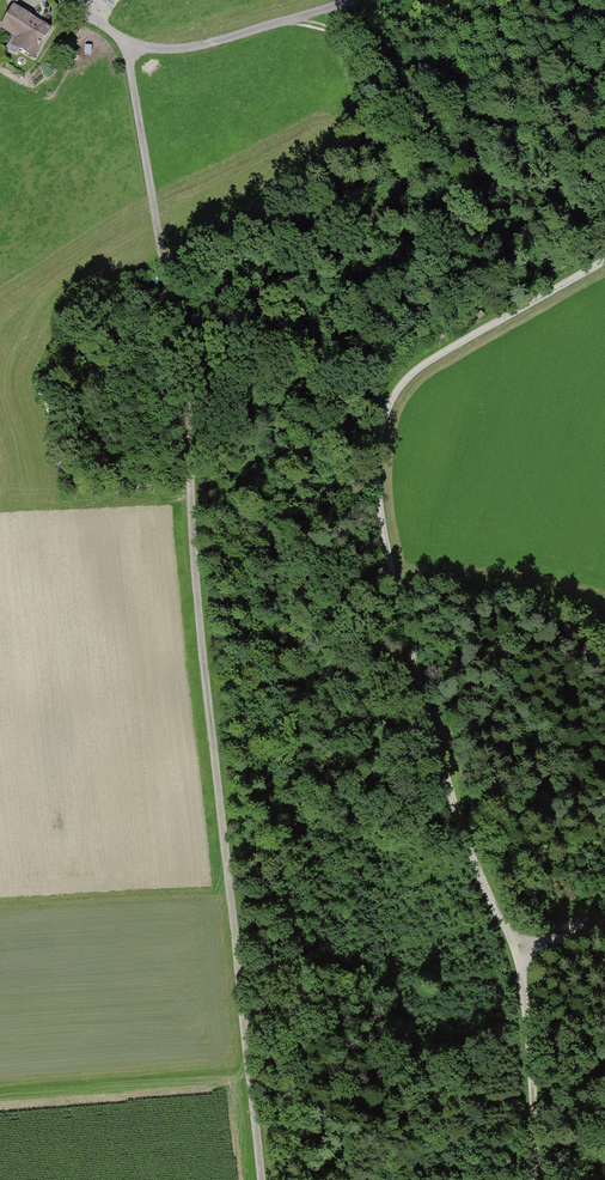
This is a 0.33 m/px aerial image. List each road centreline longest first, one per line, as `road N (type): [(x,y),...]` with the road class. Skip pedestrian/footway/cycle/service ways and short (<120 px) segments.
road 1 (track): [(127,46),(186,385),(196,589),(262,1179)]
road 2 (track): [(604,932),(523,948),(504,925),(463,830),(396,597),(378,453),(387,407),(416,370),(604,258)]
road 3 (track): [(286,20),(325,25),(399,67),(429,75),(568,73),(604,81)]
road 4 (track): [(348,0),(163,48),(127,46),(60,0)]
road 5 (track): [(536,1179),(523,948)]

